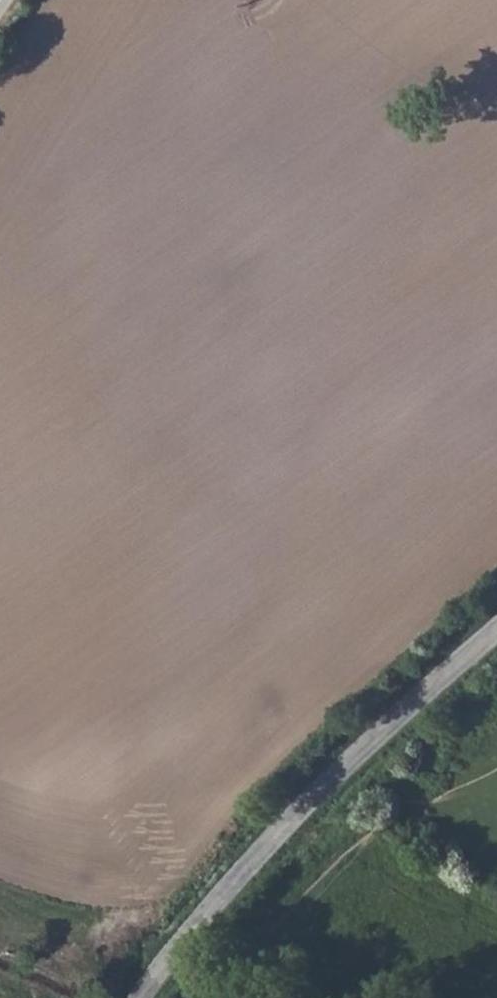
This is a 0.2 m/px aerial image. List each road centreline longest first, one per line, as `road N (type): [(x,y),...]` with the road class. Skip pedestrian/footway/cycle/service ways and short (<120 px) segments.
road 1 (unclassified): [(154,997),(254,851),(496,647)]

